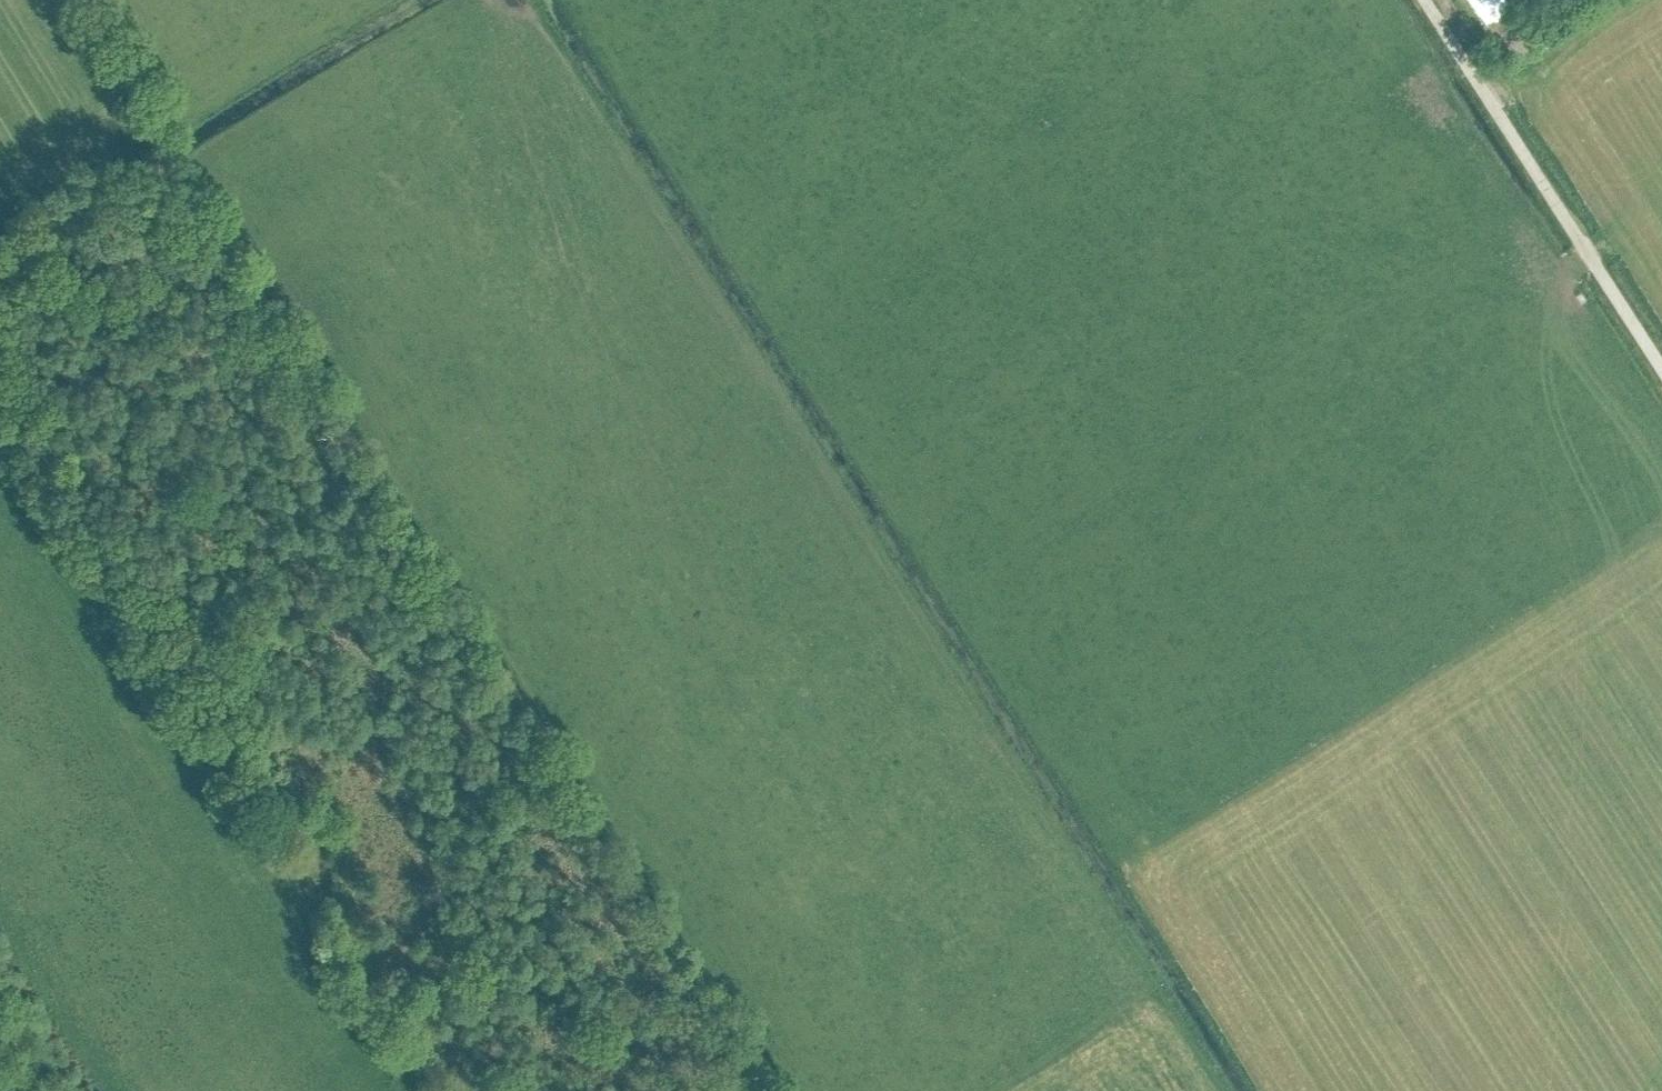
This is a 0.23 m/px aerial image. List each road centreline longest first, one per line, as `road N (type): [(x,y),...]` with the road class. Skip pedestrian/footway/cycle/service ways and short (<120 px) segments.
road 1 (track): [(1435,0),(1661,360)]

